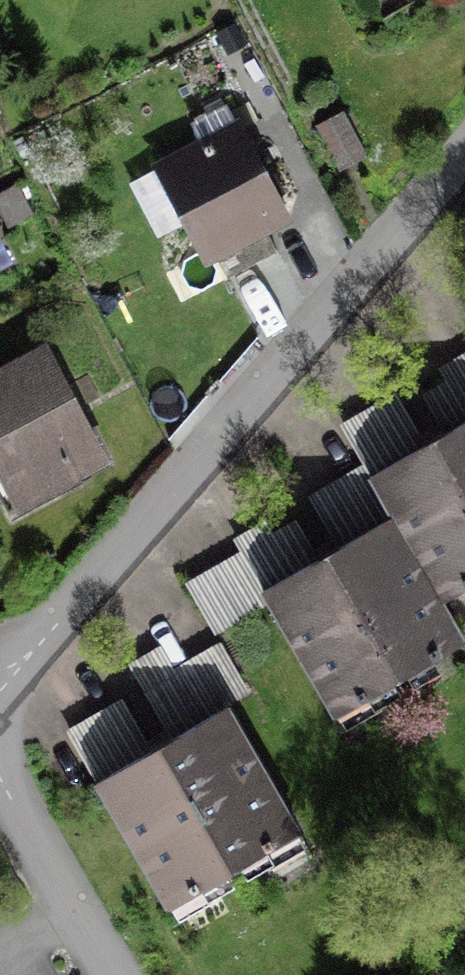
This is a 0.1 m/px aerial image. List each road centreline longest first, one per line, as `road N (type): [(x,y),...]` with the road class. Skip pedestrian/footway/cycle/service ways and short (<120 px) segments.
road 1 (residential): [(464,152),(76,606)]
road 2 (residential): [(120,974),(0,770)]

